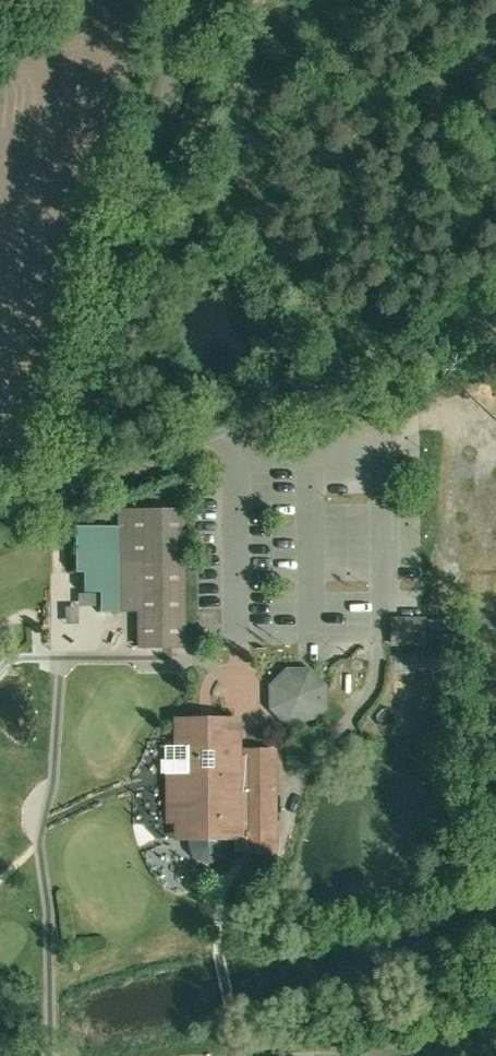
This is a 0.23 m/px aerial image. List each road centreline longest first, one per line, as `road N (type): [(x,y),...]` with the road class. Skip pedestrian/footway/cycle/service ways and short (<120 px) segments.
road 1 (unclassified): [(183,0),(96,329),(67,483)]
road 2 (unclassified): [(495,318),(67,483)]
road 3 (track): [(61,662),(54,784),(39,845),(50,908),(51,1055)]
road 4 (track): [(247,1055),(371,1049)]

